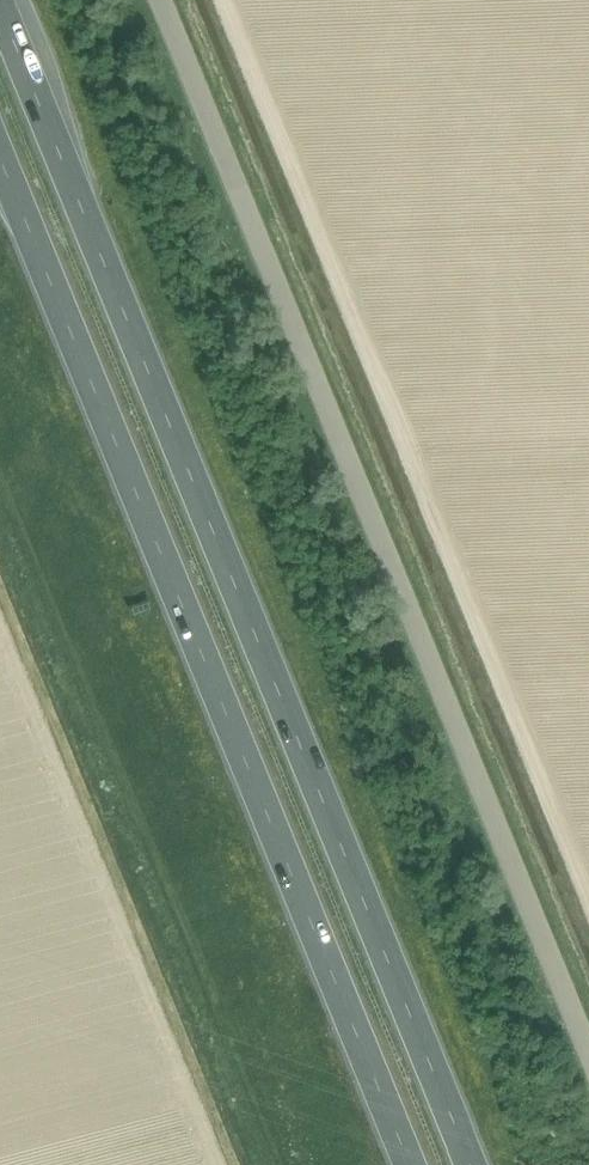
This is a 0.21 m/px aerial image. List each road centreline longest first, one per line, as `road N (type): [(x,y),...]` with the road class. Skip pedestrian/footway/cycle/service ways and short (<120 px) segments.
road 1 (trunk): [(469,1164),(0,10)]
road 2 (unclassified): [(588,1055),(160,0)]
road 3 (trunk): [(0,158),(409,1164)]

